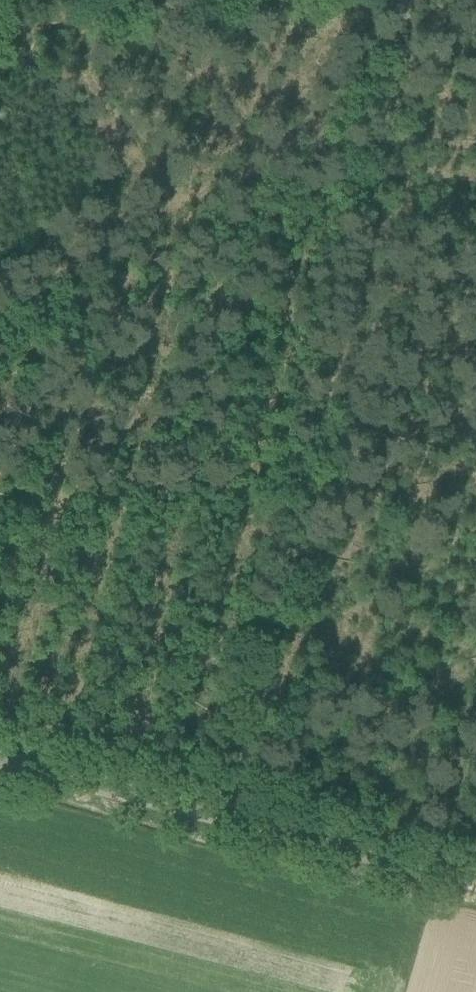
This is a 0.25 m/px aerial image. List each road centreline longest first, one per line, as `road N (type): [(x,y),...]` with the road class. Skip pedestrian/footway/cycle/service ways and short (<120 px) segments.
road 1 (track): [(406,21),(386,144),(226,828)]
road 2 (track): [(0,305),(244,179),(302,139),(406,21)]
road 3 (unclassified): [(475,892),(0,771)]
road 4 (track): [(0,43),(228,0)]

